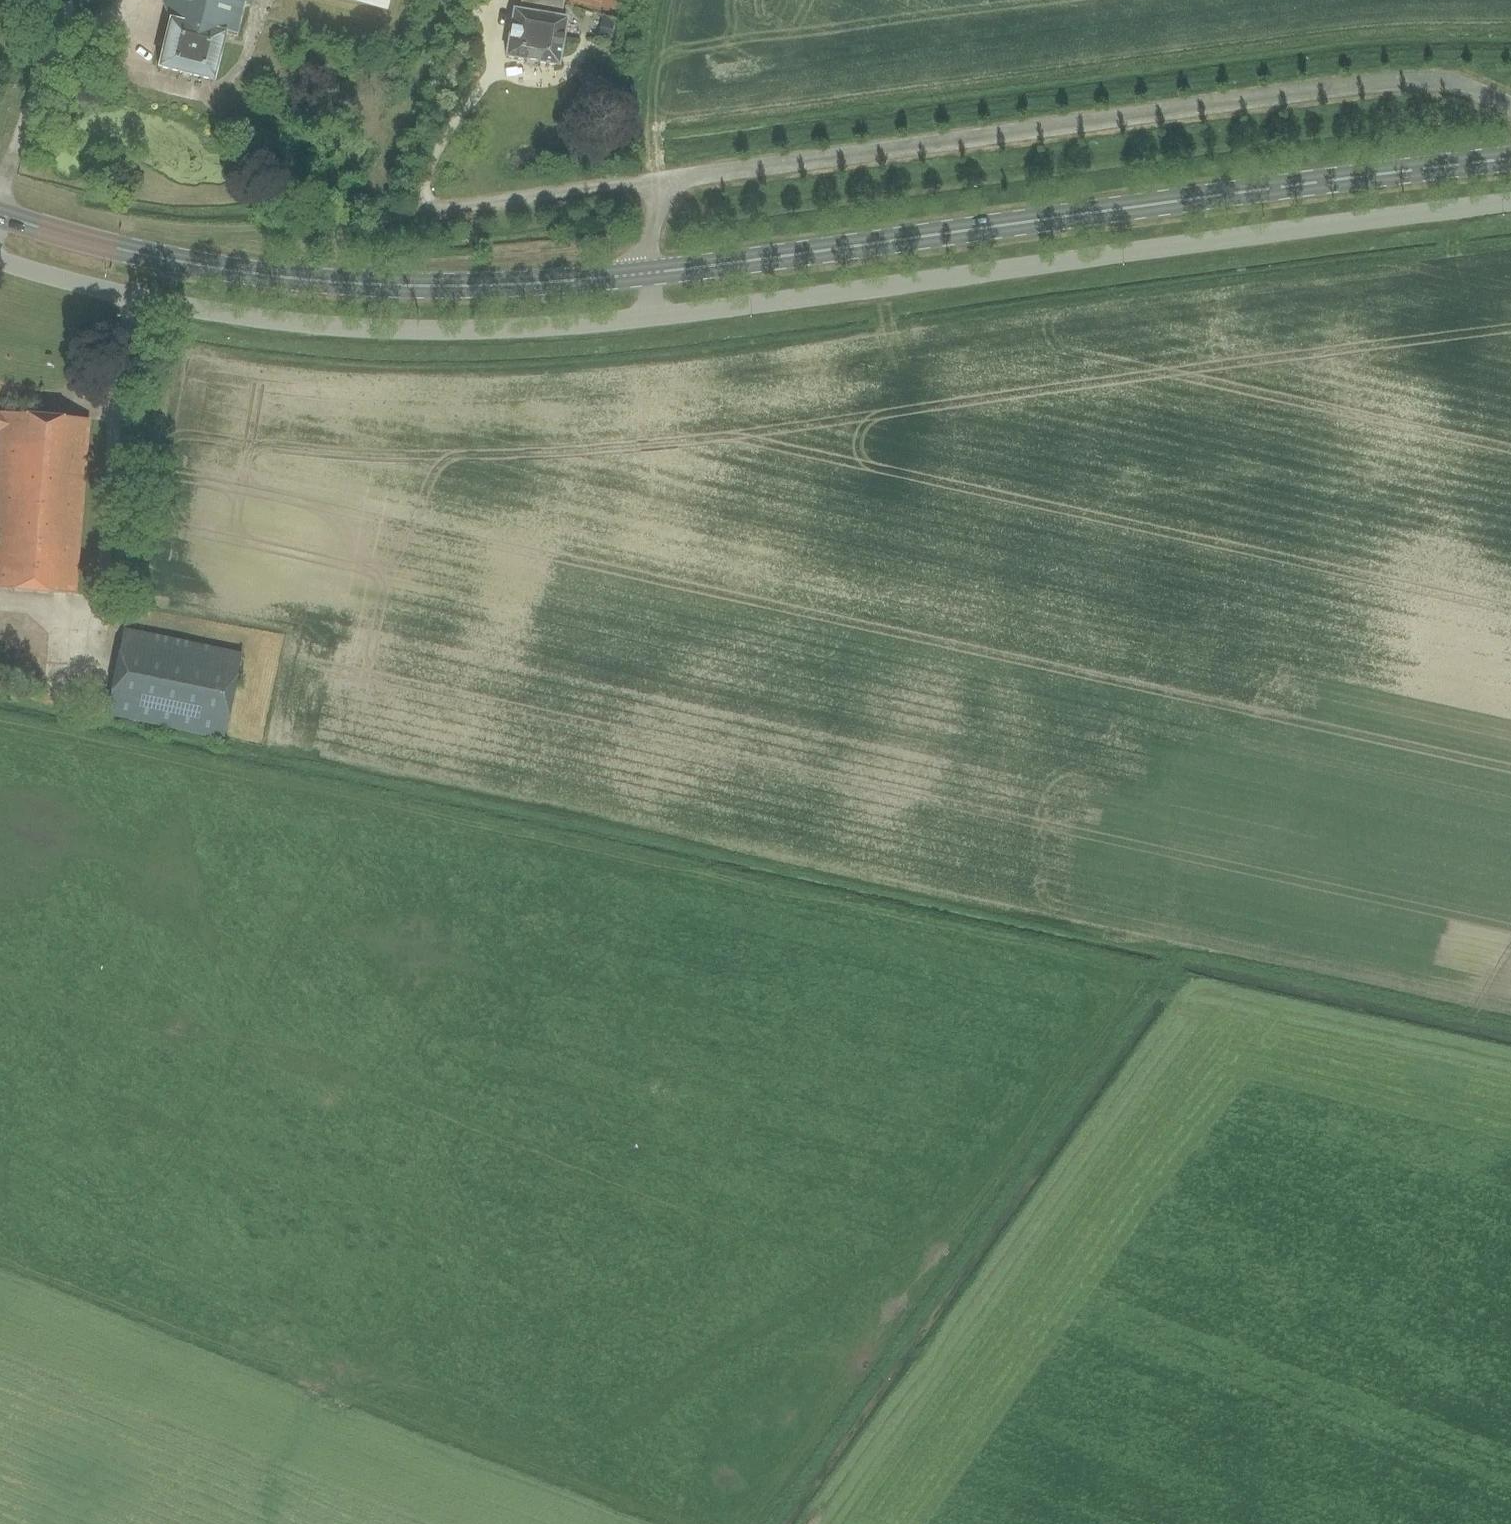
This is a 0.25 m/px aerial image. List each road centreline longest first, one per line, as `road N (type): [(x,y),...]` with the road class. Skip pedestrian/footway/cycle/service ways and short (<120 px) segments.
road 1 (unclassified): [(1510,205),(653,316),(415,336),(231,313),(0,259)]
road 2 (secondary): [(644,273),(1510,159)]
road 3 (secondary): [(644,273),(530,285),(343,286),(117,249),(0,214)]

